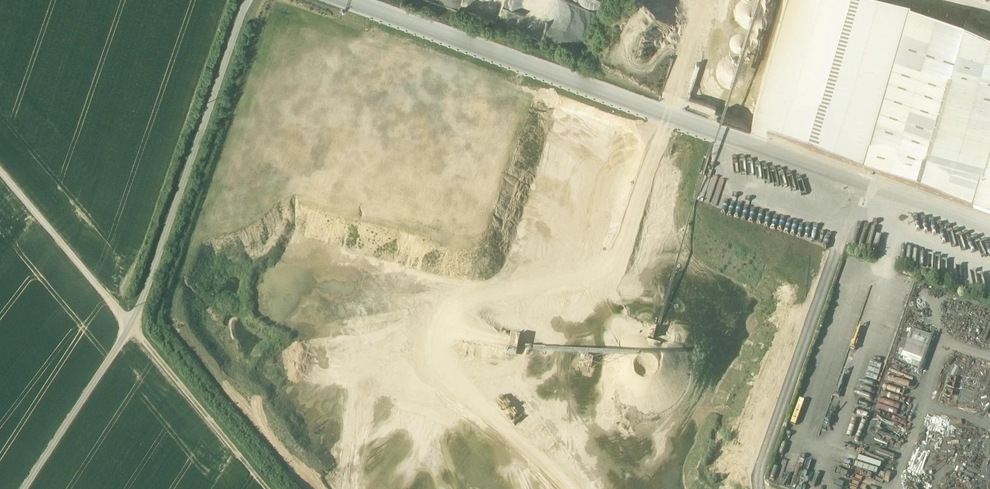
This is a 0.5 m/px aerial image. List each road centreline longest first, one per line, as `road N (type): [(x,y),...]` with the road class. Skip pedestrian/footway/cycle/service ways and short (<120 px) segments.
road 1 (track): [(248,0),(131,325)]
road 2 (track): [(268,488),(131,325)]
road 3 (track): [(0,167),(131,325)]
road 4 (track): [(24,488),(131,325)]

